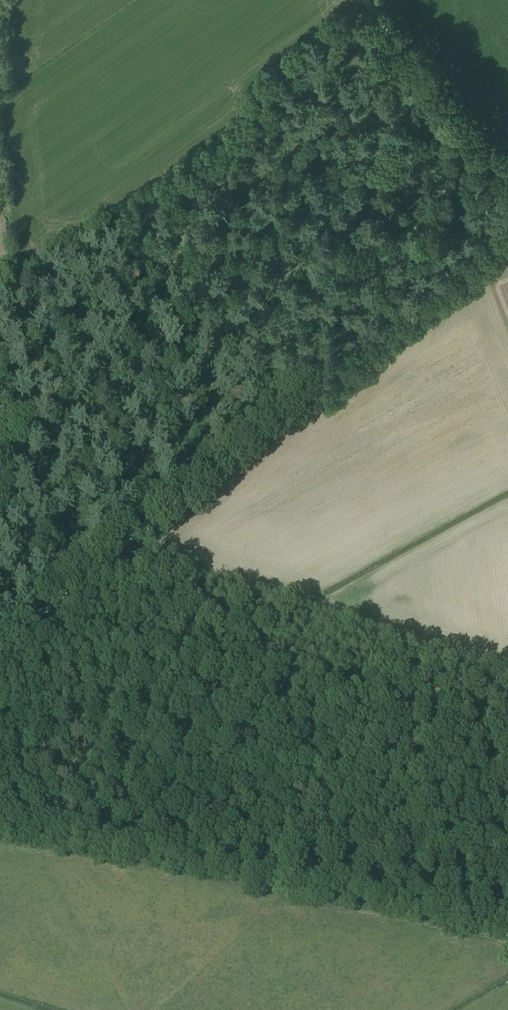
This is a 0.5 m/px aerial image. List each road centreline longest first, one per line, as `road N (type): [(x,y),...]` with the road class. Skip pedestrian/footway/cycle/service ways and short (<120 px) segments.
road 1 (unclassified): [(507,236),(0,650)]
road 2 (track): [(0,721),(507,849)]
road 3 (track): [(507,176),(360,0)]

